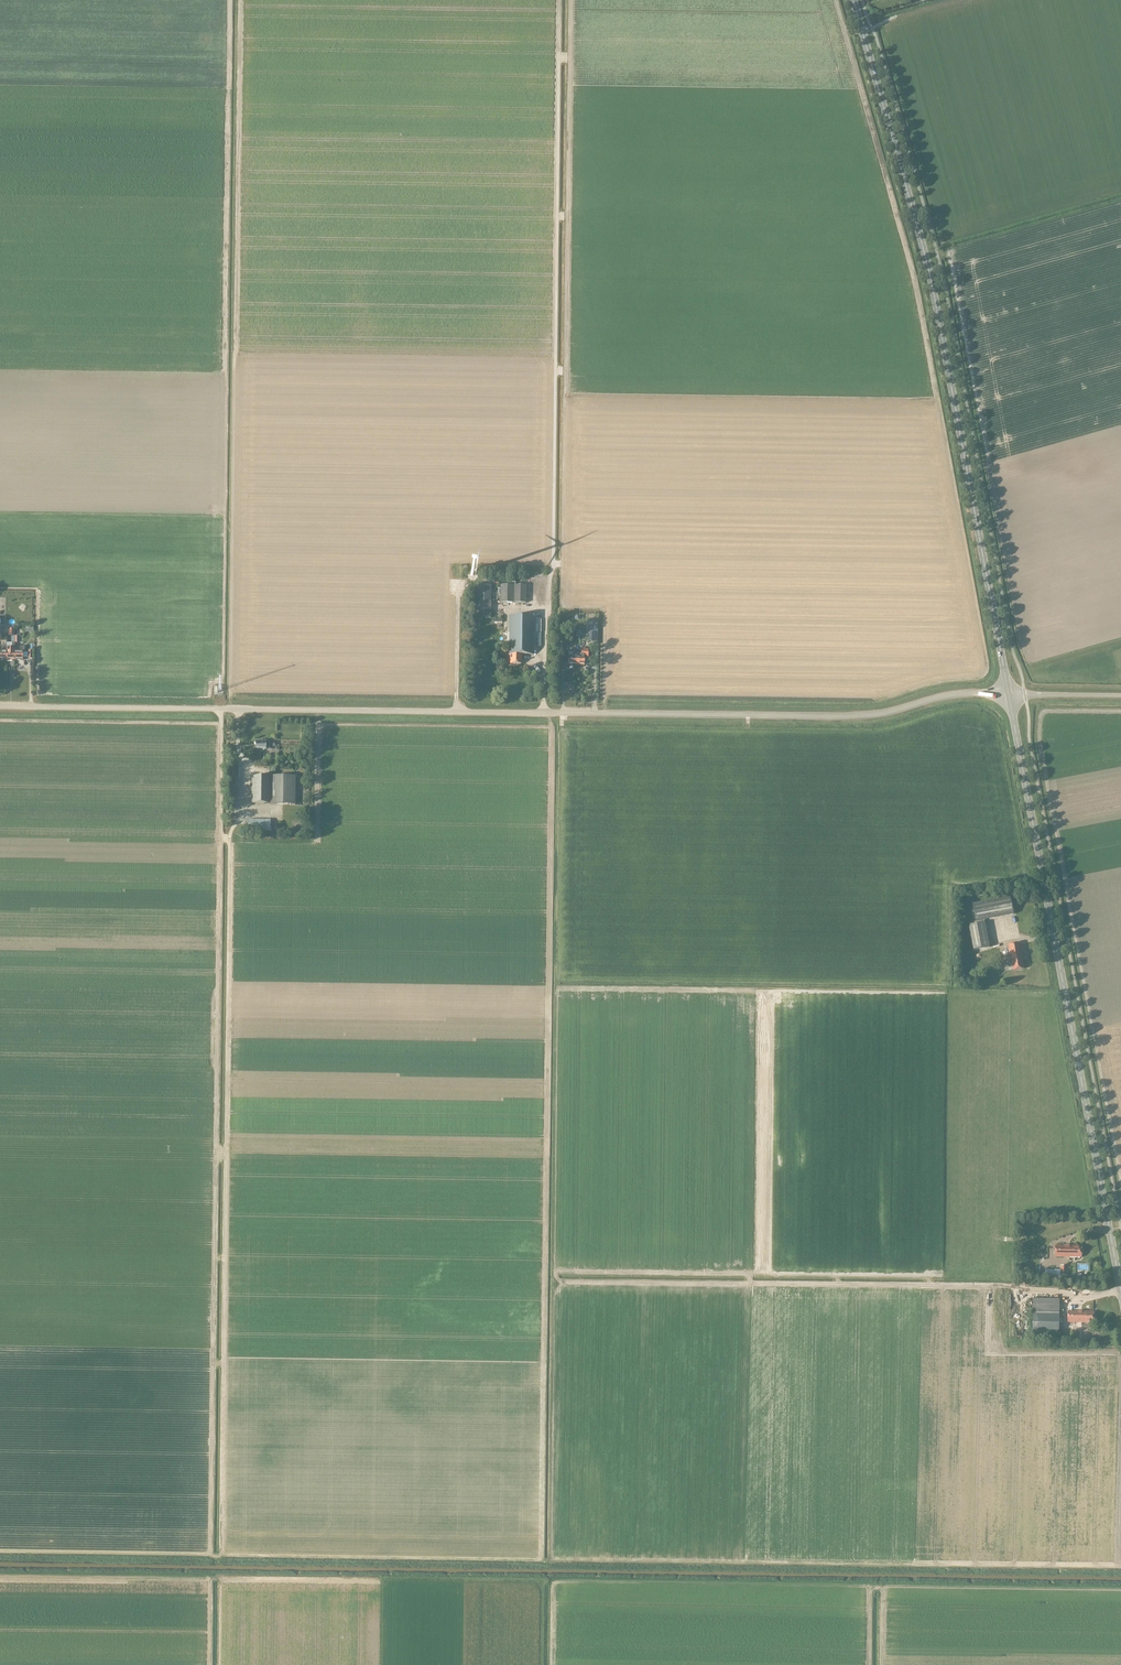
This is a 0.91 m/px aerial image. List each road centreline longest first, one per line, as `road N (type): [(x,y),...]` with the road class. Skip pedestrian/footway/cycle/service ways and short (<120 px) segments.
road 1 (unclassified): [(1009,694),(953,695),(849,716),(0,706)]
road 2 (secondary): [(1009,694),(930,274),(853,0)]
road 3 (secondary): [(1120,1292),(1009,694)]

